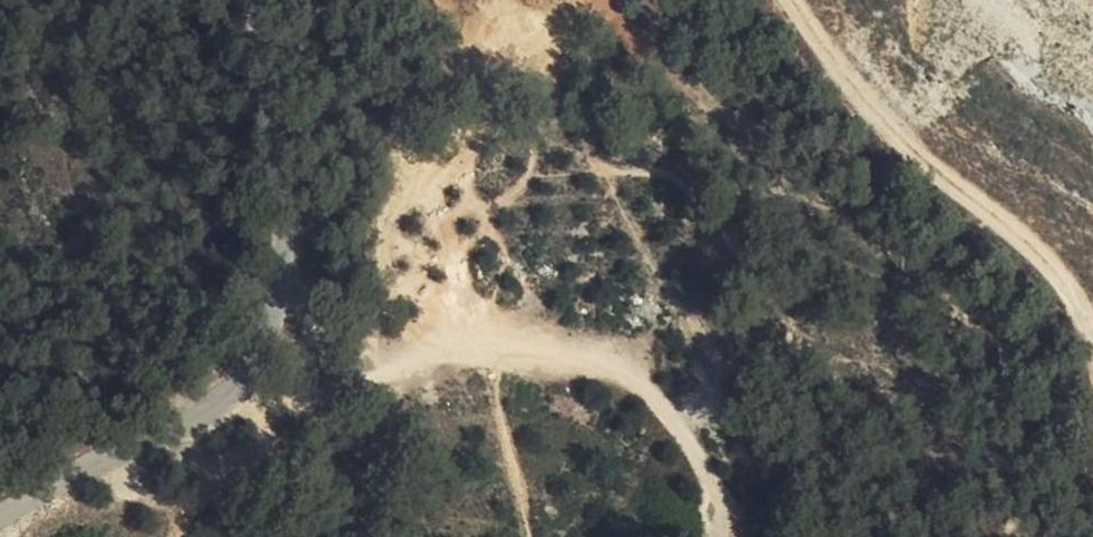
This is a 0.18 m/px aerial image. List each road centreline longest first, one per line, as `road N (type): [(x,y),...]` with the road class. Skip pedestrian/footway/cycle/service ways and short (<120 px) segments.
road 1 (track): [(1051,536),(968,292),(882,222),(585,126)]
road 2 (unclassified): [(246,0),(286,204),(277,304),(257,358),(234,388),(0,517)]
road 3 (track): [(732,536),(702,441),(648,385),(555,345),(472,335),(403,353),(338,393),(287,403),(234,388)]

